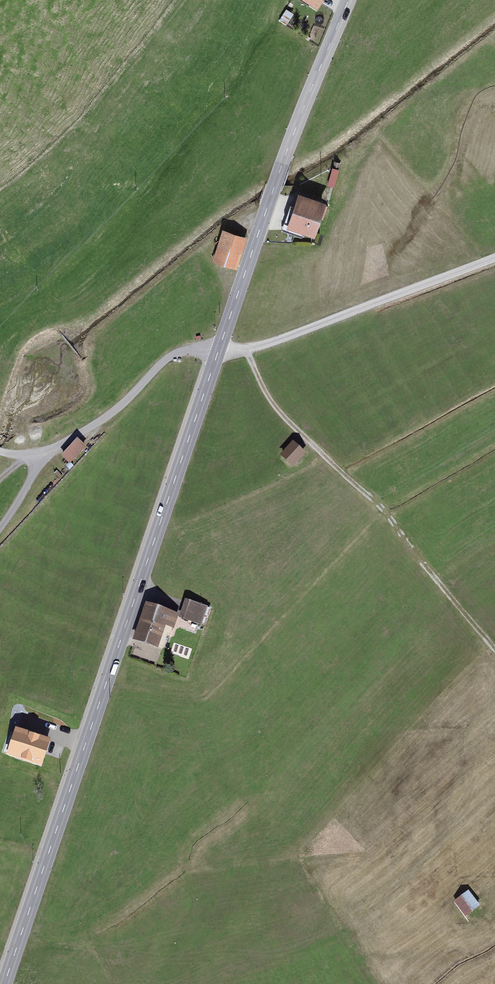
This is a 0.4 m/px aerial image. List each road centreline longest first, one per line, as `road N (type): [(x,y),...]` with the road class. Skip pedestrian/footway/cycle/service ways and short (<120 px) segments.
road 1 (secondary): [(4,983),(219,350)]
road 2 (track): [(247,349),(284,416),(383,509),(494,650)]
road 3 (secondary): [(219,350),(349,0)]
road 4 (track): [(494,259),(257,347),(219,350)]
road 5 (residential): [(219,350),(169,357),(113,412),(42,453)]

